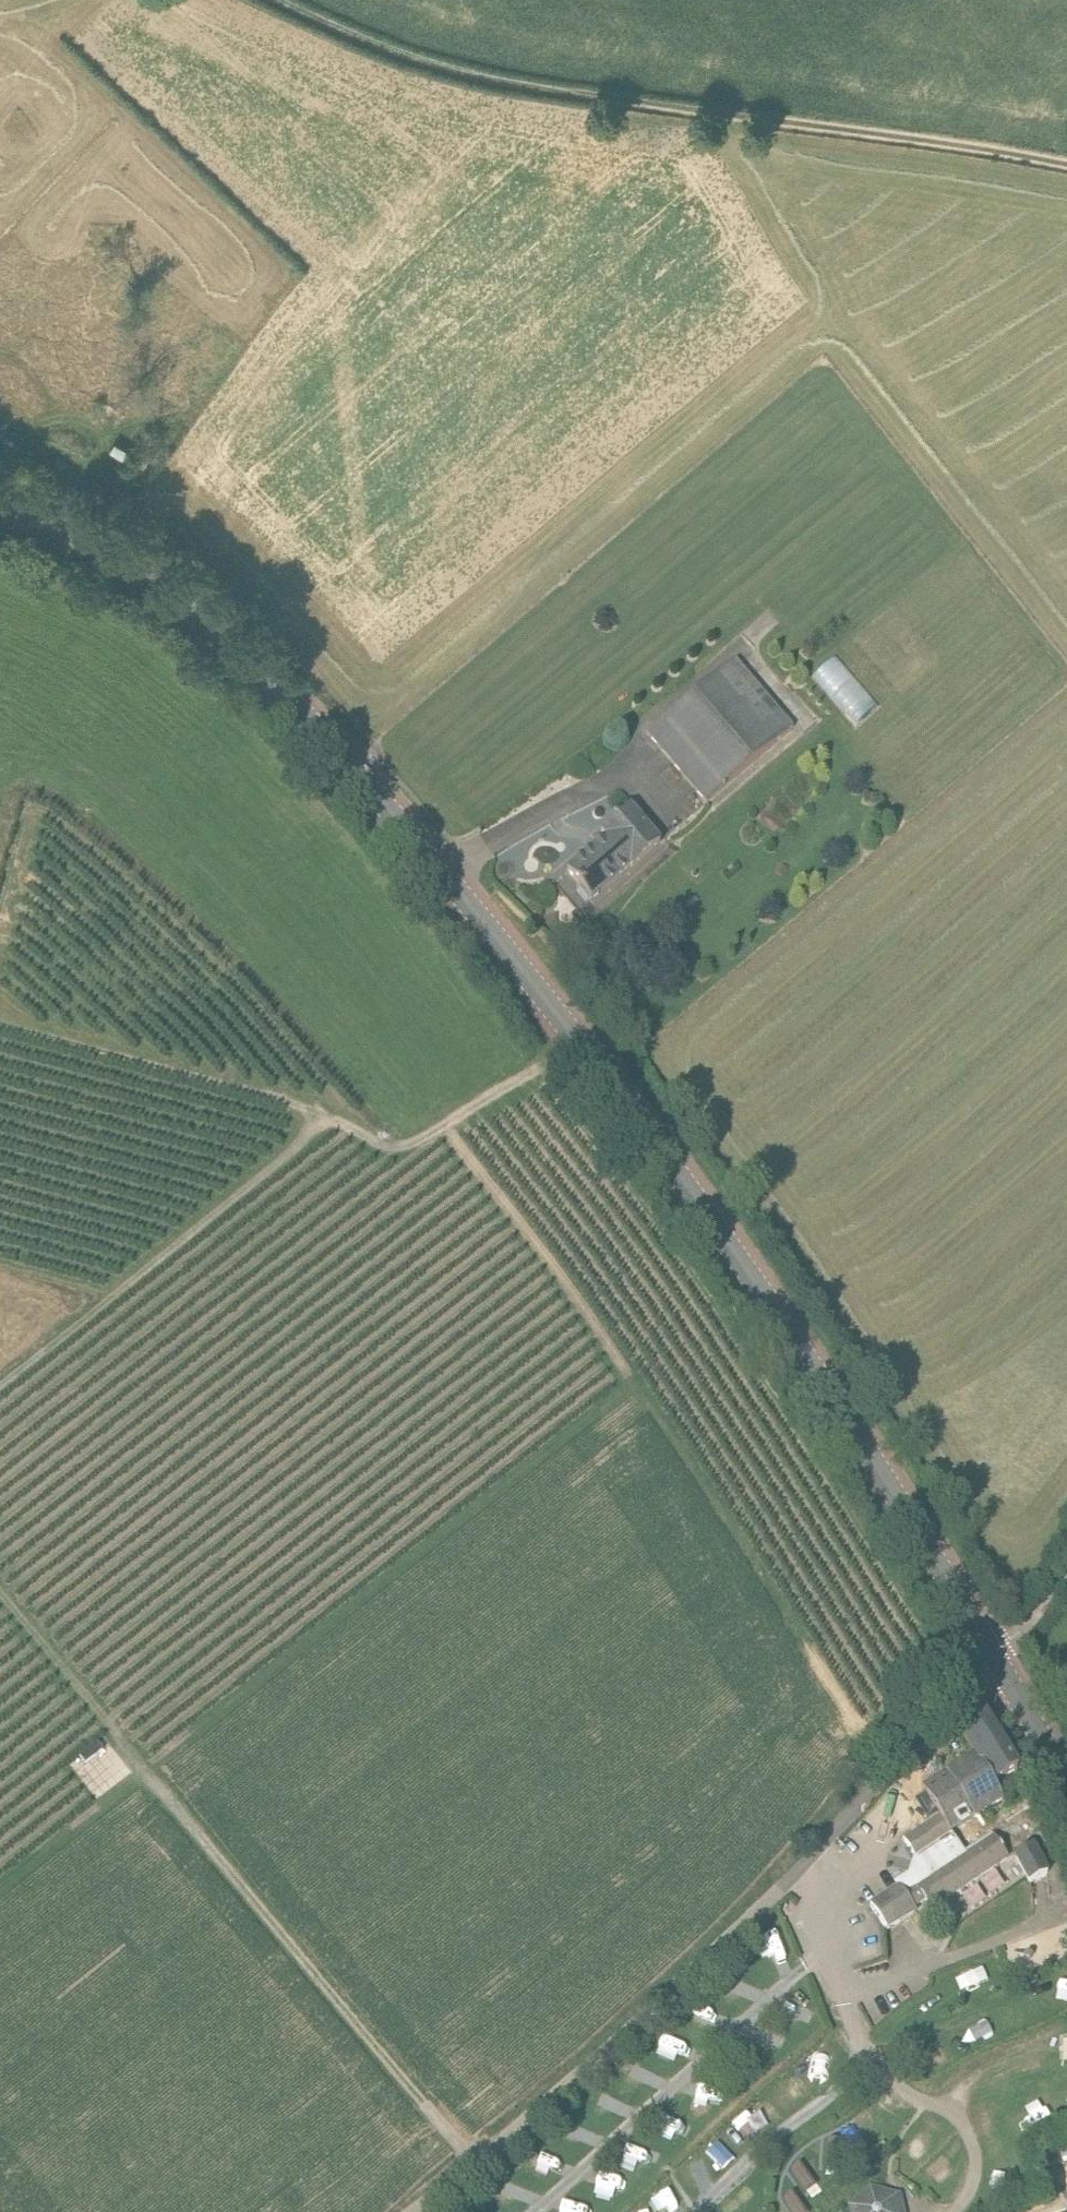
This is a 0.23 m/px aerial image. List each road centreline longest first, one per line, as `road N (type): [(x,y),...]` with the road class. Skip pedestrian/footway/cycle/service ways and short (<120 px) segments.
road 1 (secondary): [(994,1658),(759,1287),(590,1057),(414,837),(255,661),(184,600),(110,552),(0,506)]
road 2 (track): [(1066,165),(511,82),(407,55),(281,0)]
road 3 (unclassified): [(414,2211),(740,1928),(994,1658)]
road 4 (track): [(478,2162),(0,1595)]
road 5 (track): [(578,1041),(443,1125),(390,1148),(282,1100),(0,1023)]
road 6 (track): [(0,1384),(309,1135),(321,1116)]
road 7 (track): [(867,2051),(909,2101),(933,2099),(958,2123),(984,2180),(948,2211)]
road 8 (secondary): [(1066,1784),(994,1658)]

